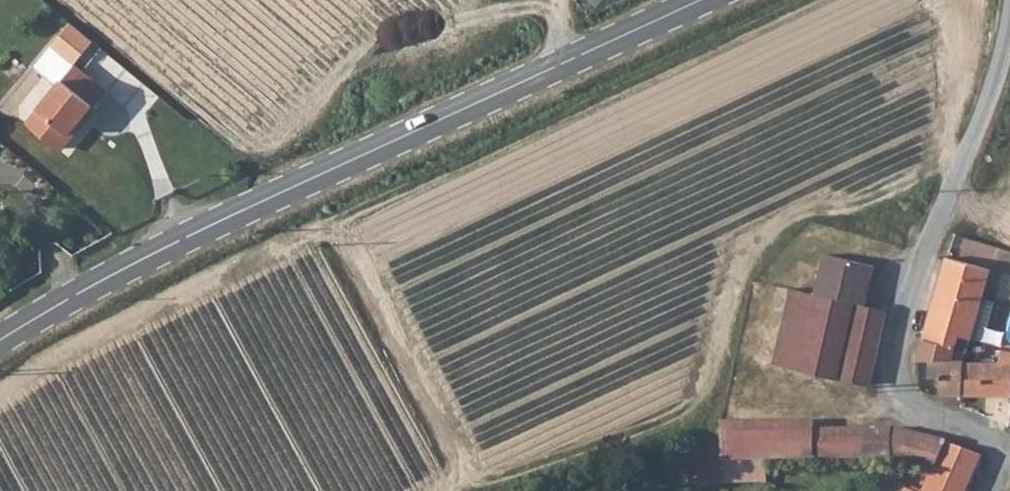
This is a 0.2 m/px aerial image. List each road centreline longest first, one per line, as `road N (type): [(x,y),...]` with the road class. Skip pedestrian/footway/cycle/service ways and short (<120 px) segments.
road 1 (secondary): [(0,339),(298,182),(699,0)]
road 2 (unclassified): [(1009,450),(915,403),(899,370),(909,295),(992,77),(1009,0)]

